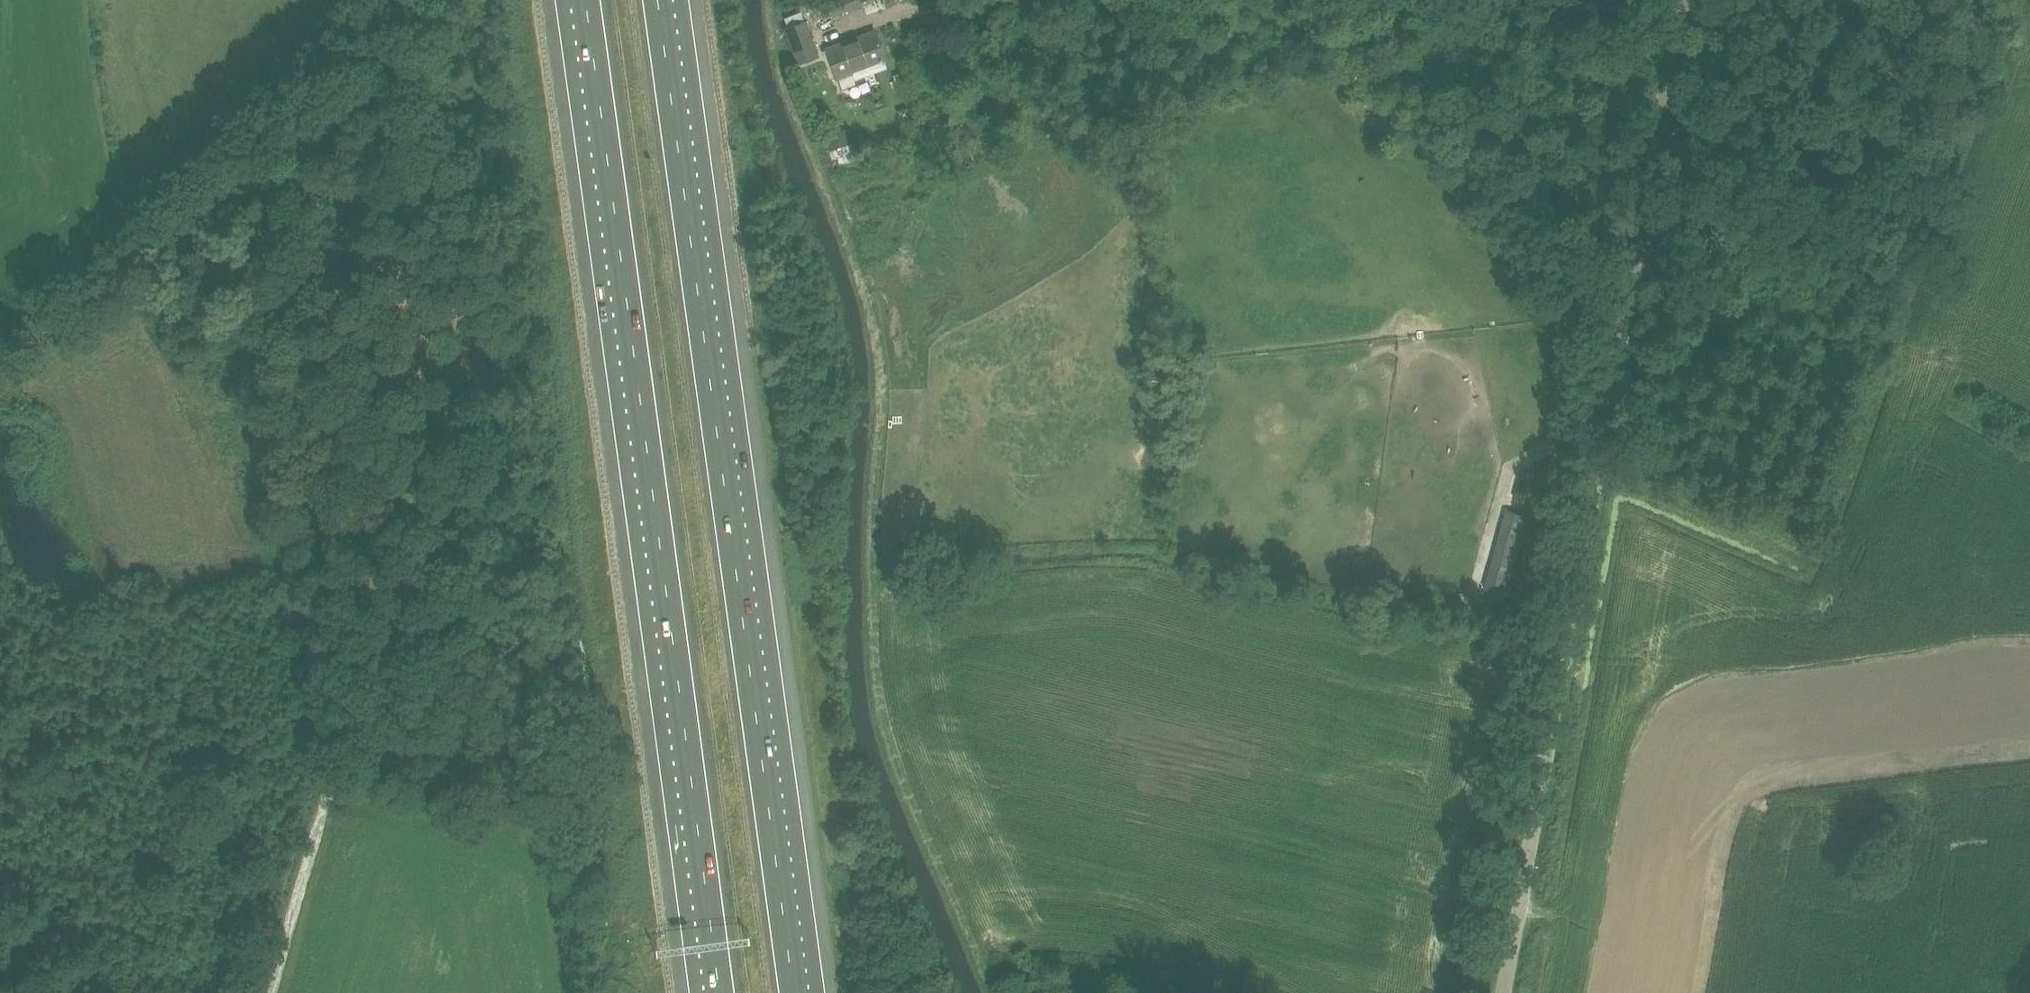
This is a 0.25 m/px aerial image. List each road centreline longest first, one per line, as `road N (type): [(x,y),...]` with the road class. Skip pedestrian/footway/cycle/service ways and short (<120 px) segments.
road 1 (unclassified): [(1503,992),(1684,0)]
road 2 (motorway): [(584,0),(719,992)]
road 3 (motorway): [(797,992),(666,0)]

